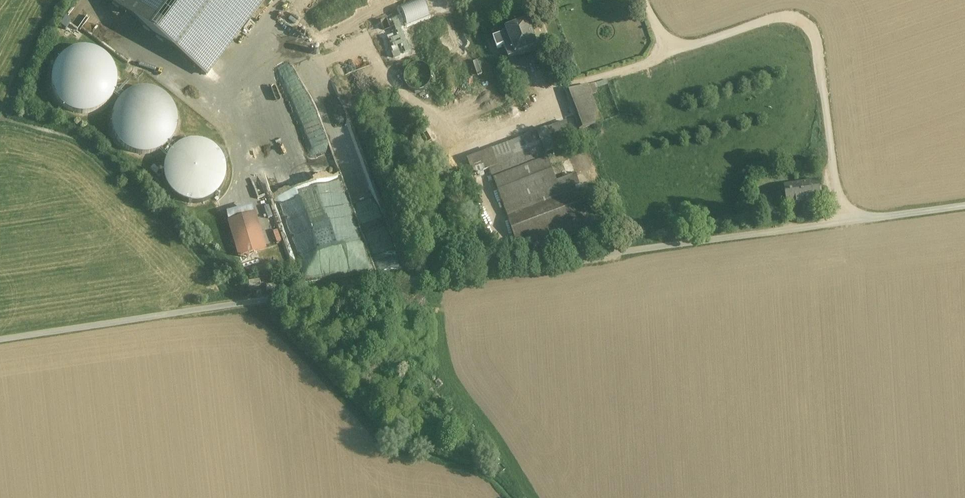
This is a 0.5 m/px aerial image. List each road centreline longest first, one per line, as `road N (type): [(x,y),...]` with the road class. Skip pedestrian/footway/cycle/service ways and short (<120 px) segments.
road 1 (unclassified): [(964,205),(0,337)]
road 2 (track): [(644,0),(664,52),(781,18),(806,25),(819,48),(842,219)]
road 3 (track): [(664,52),(536,98)]

